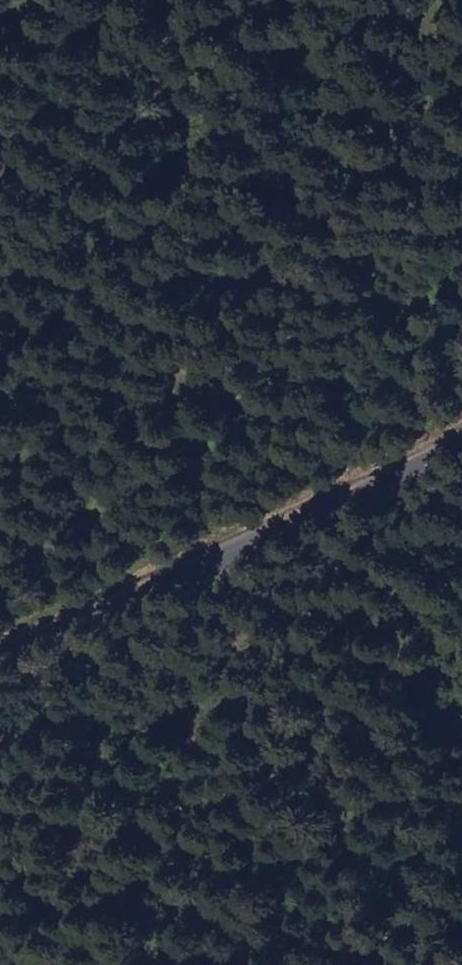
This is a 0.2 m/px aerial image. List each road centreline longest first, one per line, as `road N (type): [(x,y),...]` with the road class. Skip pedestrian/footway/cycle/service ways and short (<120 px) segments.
road 1 (tertiary): [(0,650),(461,442)]

